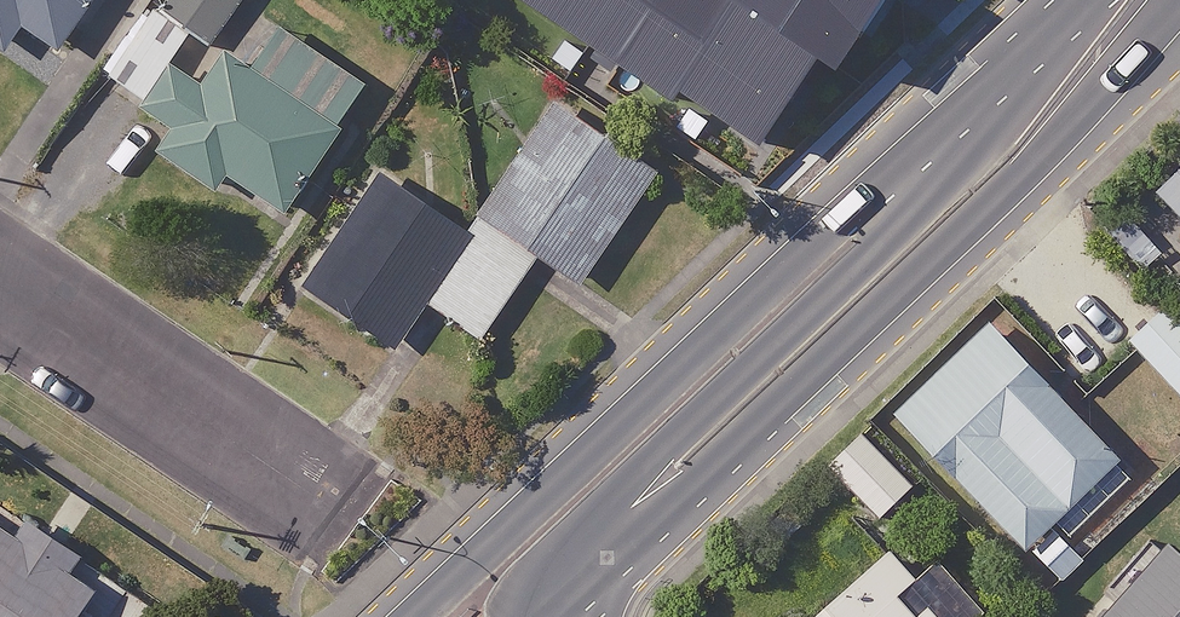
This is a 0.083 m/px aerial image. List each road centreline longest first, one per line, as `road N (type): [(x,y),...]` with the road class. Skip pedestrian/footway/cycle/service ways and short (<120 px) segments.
road 1 (secondary): [(1178,0),(1039,164),(563,613)]
road 2 (secondary): [(420,616),(1003,71)]
road 3 (secondary): [(563,613),(664,447),(874,251),(1003,71)]
road 4 (residential): [(297,490),(0,290)]

